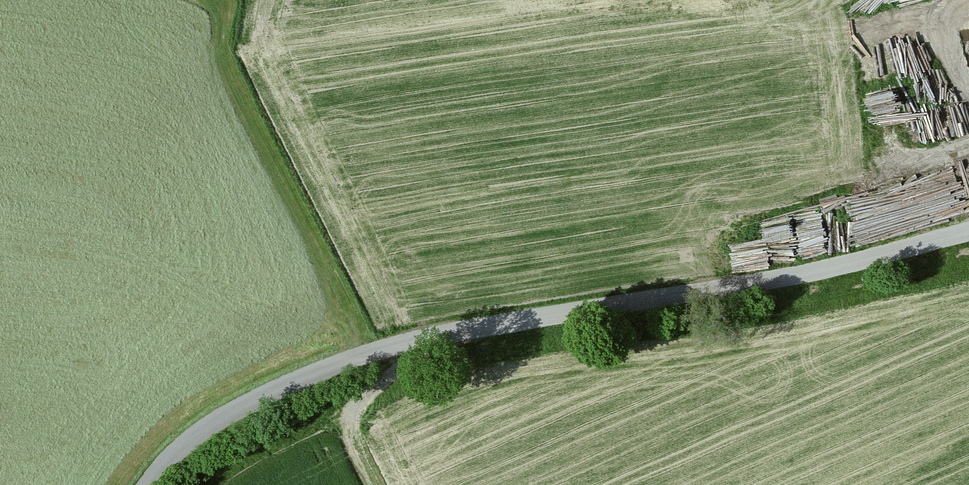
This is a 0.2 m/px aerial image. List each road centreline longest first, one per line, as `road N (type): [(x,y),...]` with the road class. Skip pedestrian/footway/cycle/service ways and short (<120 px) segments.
road 1 (unclassified): [(147,484),(221,418),(345,362),(463,330),(800,276)]
road 2 (track): [(380,484),(358,443),(357,410),(435,337)]
road 3 (residential): [(800,276),(968,242)]

